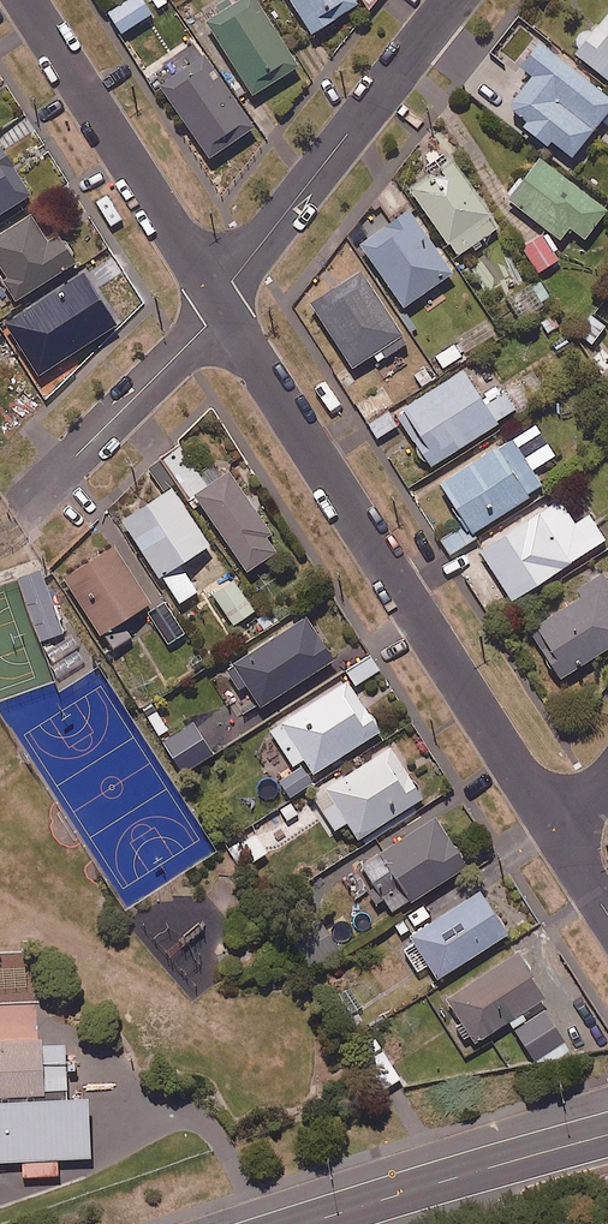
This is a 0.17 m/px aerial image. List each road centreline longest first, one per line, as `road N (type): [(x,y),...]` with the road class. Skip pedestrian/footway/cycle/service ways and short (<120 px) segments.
road 1 (residential): [(557,830),(218,301)]
road 2 (residential): [(454,0),(218,301)]
road 3 (residential): [(218,301),(25,0)]
road 4 (tertiary): [(607,1133),(306,1223)]
road 5 (residential): [(218,301),(206,326),(18,509)]

